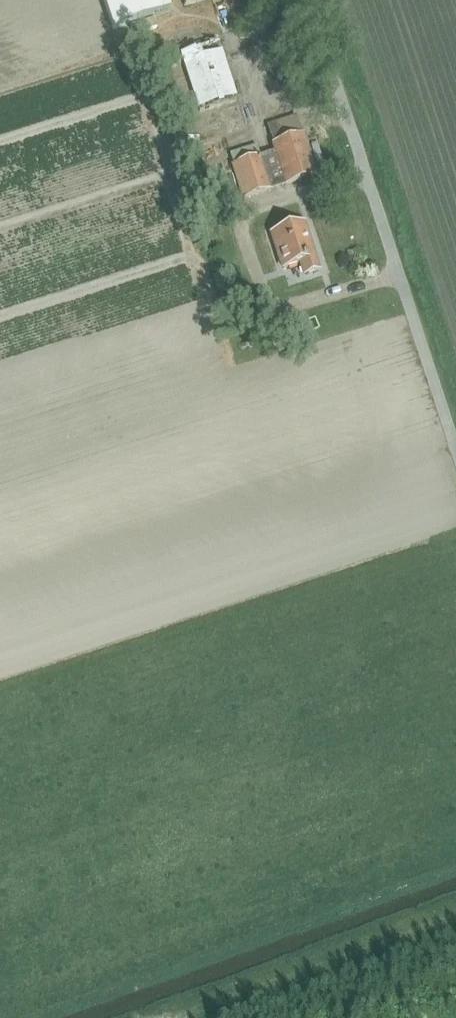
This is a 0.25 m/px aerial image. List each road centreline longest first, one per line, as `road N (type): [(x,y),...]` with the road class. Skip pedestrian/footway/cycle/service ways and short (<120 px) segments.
road 1 (unclassified): [(455,447),(311,0)]

